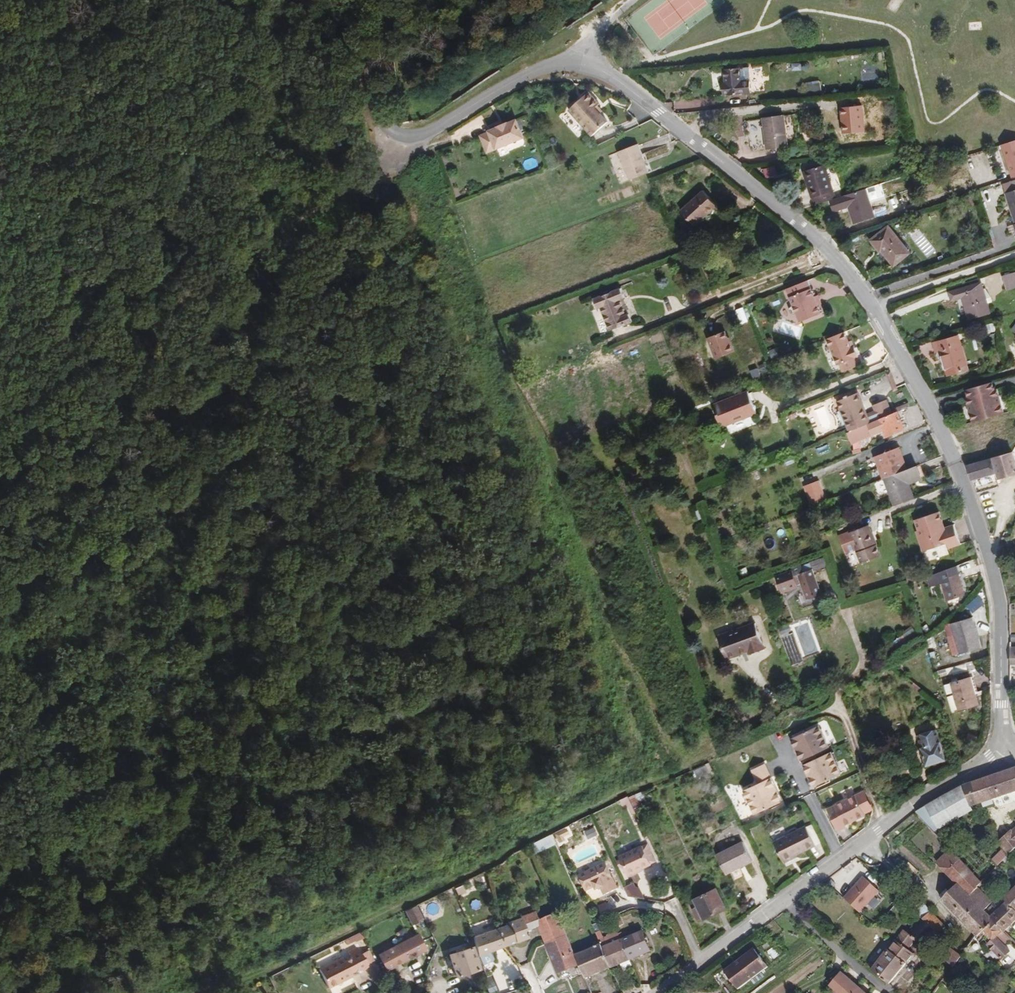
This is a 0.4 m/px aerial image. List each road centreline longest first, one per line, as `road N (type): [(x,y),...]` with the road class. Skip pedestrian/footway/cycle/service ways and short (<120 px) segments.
road 1 (residential): [(572,62),(608,72),(817,238),(863,292),(932,409),(968,494),(1000,606),(1001,730),(1013,751)]
road 2 (track): [(0,405),(374,153),(387,134)]
road 3 (unclassified): [(360,0),(376,119),(387,134),(418,134),(546,65),(572,62)]
road 4 (tertiary): [(1013,751),(912,807),(786,900)]
road 5 (tertiary): [(786,900),(665,992)]

